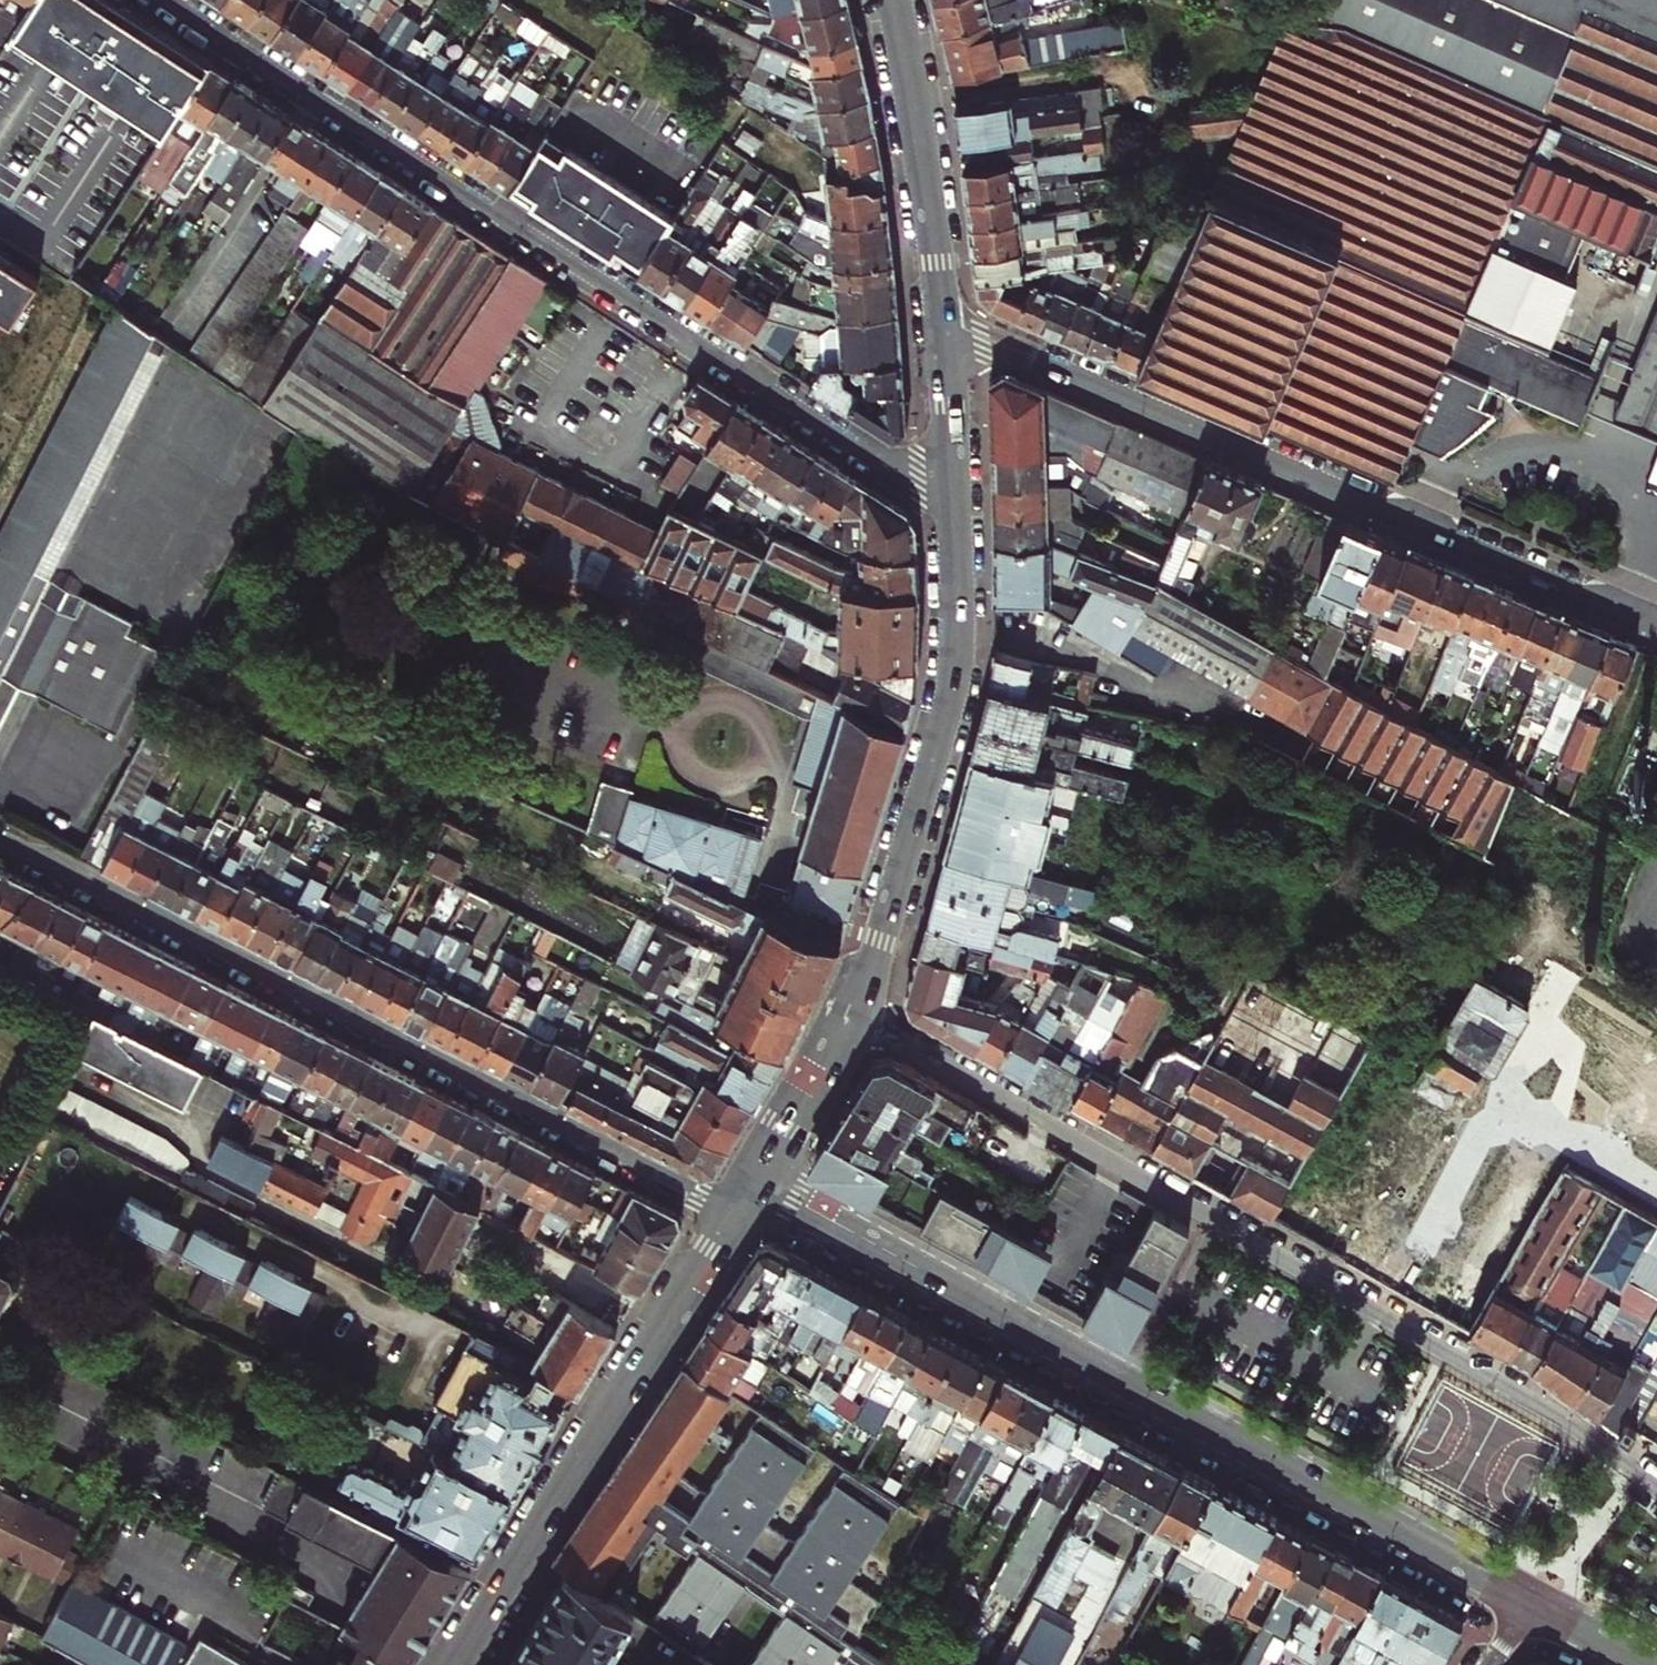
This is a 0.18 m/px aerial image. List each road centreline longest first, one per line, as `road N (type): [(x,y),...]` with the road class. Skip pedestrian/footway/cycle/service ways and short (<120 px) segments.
road 1 (residential): [(1656,1489),(1496,1378),(851,1011)]
road 2 (residential): [(955,483),(887,465),(165,0)]
road 3 (tertiary): [(1538,1606),(758,1179)]
road 4 (residential): [(739,1210),(0,839)]
road 5 (tertiary): [(1656,625),(944,319)]
road 6 (secondary): [(456,1664),(739,1210)]
road 7 (secondary): [(851,1011),(881,940),(942,718),(956,624)]
road 8 (secondary): [(944,319),(921,144),(890,0)]
road 9 (residential): [(956,624),(1052,642),(1181,715)]
road 10 (secondary): [(758,1179),(851,1011)]
road 11 (secondary): [(955,483),(944,319)]
road 12 (secondary): [(956,624),(955,483)]
road 13 (tertiary): [(1647,1664),(1538,1606)]

